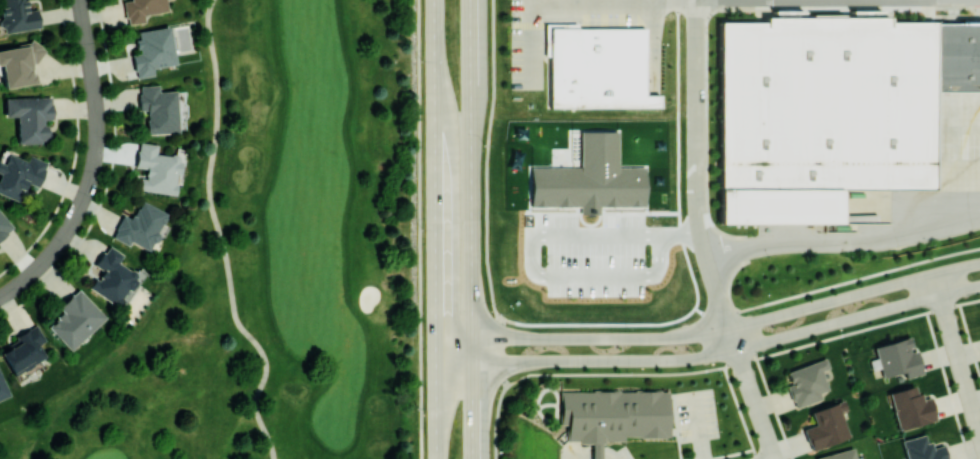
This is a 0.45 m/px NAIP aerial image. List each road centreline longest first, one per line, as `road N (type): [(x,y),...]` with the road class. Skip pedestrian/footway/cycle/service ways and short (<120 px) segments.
road 1 (tertiary): [(979,262),(711,332),(436,337)]
road 2 (secondary): [(472,458),(469,0)]
road 3 (secondary): [(435,0),(437,458)]
road 4 (residential): [(0,297),(59,244),(92,171),(98,115),(79,0)]
road 5 (tertiary): [(472,361),(675,359),(736,348)]
road 6 (tertiary): [(736,348),(979,284)]
road 7 (residential): [(696,120),(697,228),(722,308)]
road 8 (residential): [(933,273),(979,432)]
road 9 (residential): [(696,0),(696,120)]

